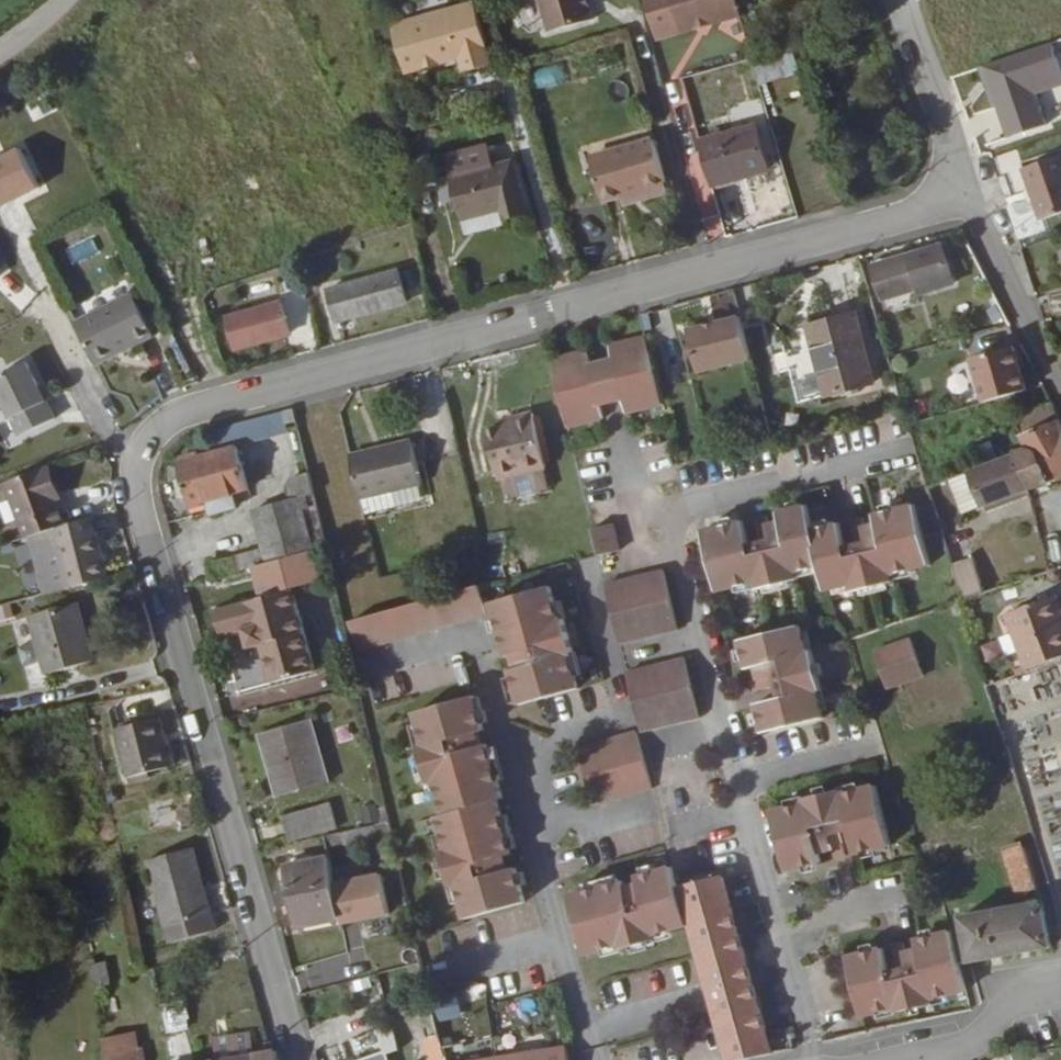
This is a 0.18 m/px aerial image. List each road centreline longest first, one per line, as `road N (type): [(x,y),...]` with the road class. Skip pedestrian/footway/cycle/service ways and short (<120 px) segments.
road 1 (residential): [(297,1059),(137,495),(149,443),(185,416),(961,207)]
road 2 (residential): [(813,1059),(669,510),(890,447)]
road 3 (residential): [(393,660),(479,636),(597,1059)]
road 4 (residential): [(846,1059),(1060,1007)]
road 5 (residential): [(961,207),(897,0)]
road 6 (residential): [(961,207),(1060,382)]

